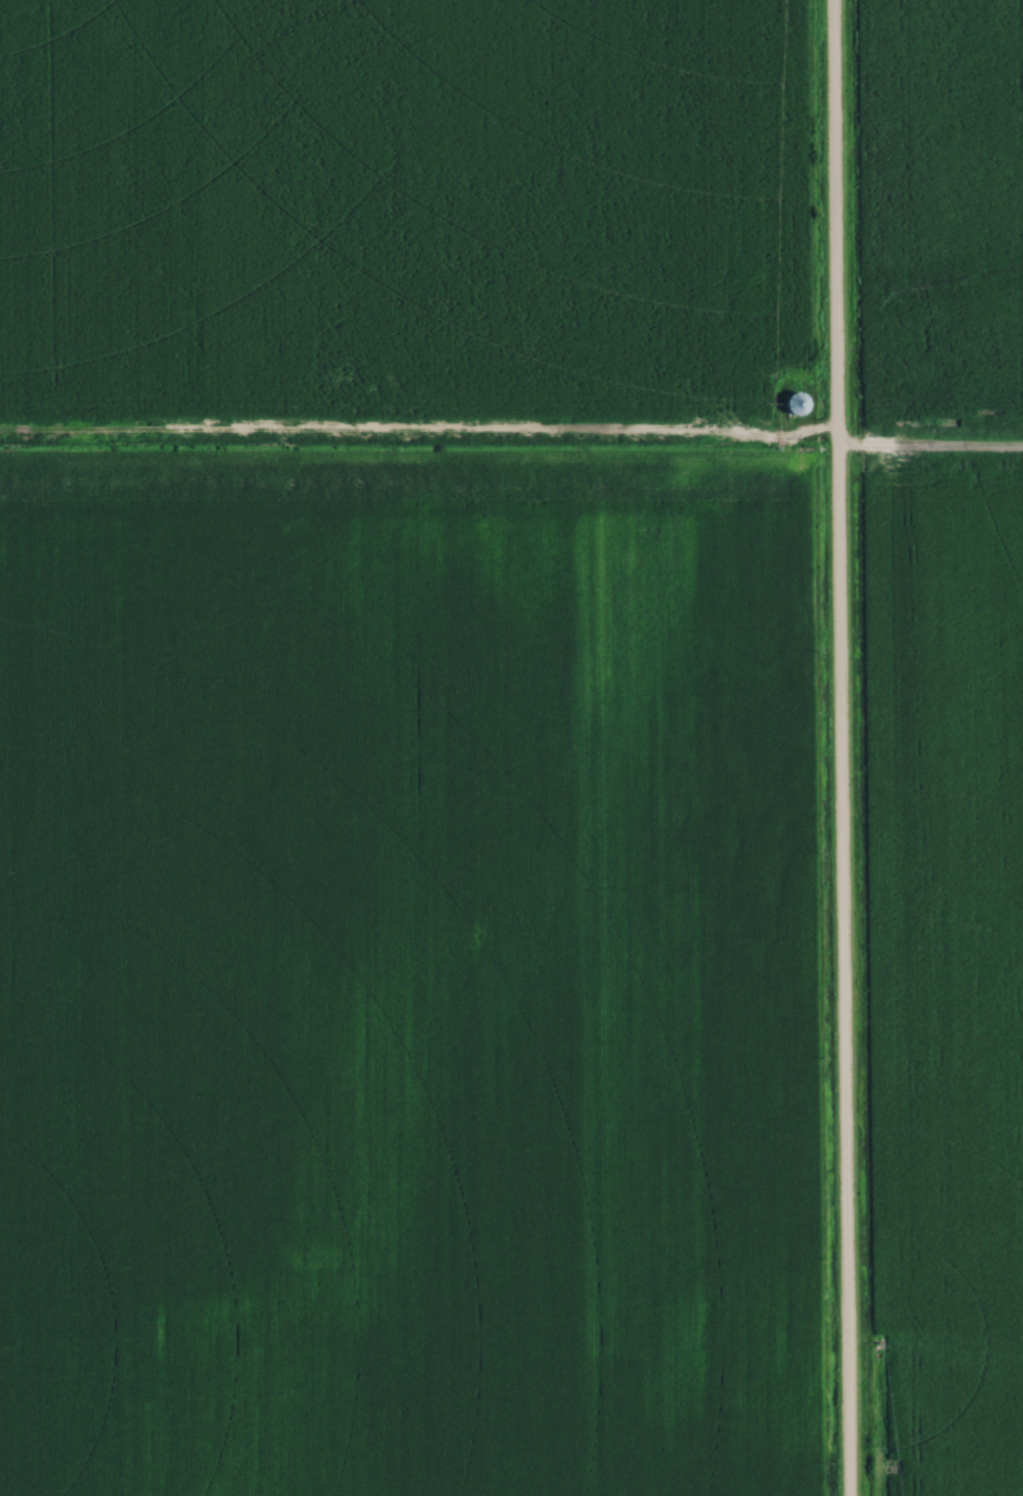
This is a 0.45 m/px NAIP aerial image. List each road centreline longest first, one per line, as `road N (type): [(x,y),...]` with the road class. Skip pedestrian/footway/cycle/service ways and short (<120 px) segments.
road 1 (residential): [(847,1495),(833,0)]

